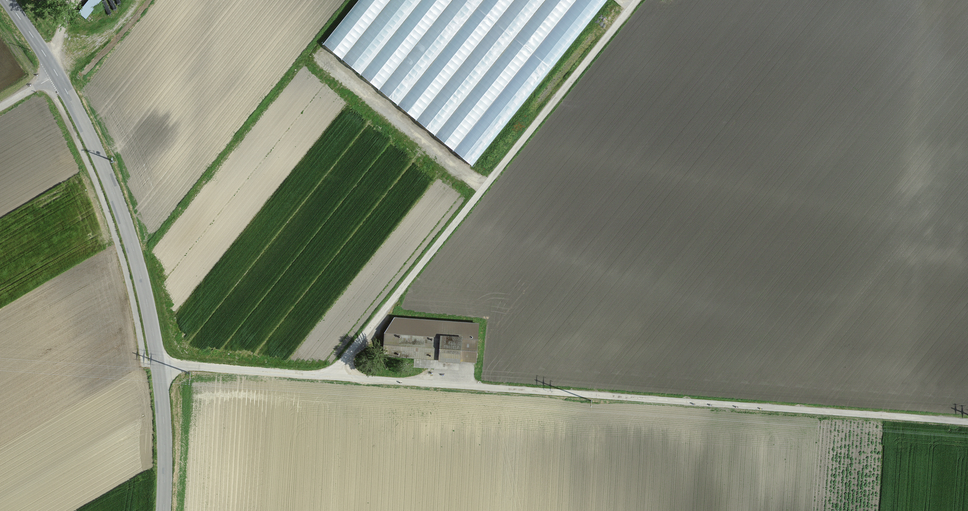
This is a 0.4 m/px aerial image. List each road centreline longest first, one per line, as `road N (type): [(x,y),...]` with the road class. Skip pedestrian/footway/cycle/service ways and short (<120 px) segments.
road 1 (track): [(967,422),(157,366)]
road 2 (track): [(639,0),(329,378)]
road 3 (tertiary): [(57,78),(103,165),(134,249),(157,366),(161,510)]

